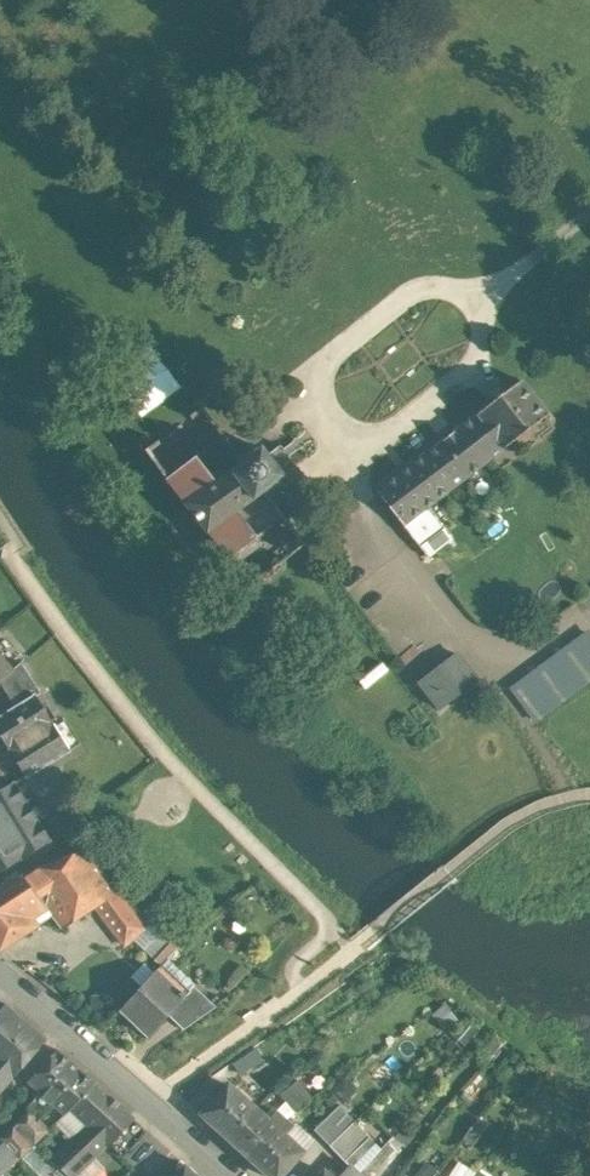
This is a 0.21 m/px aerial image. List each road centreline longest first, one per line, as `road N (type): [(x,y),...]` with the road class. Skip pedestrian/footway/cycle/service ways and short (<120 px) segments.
road 1 (residential): [(0,972),(238,1175)]

